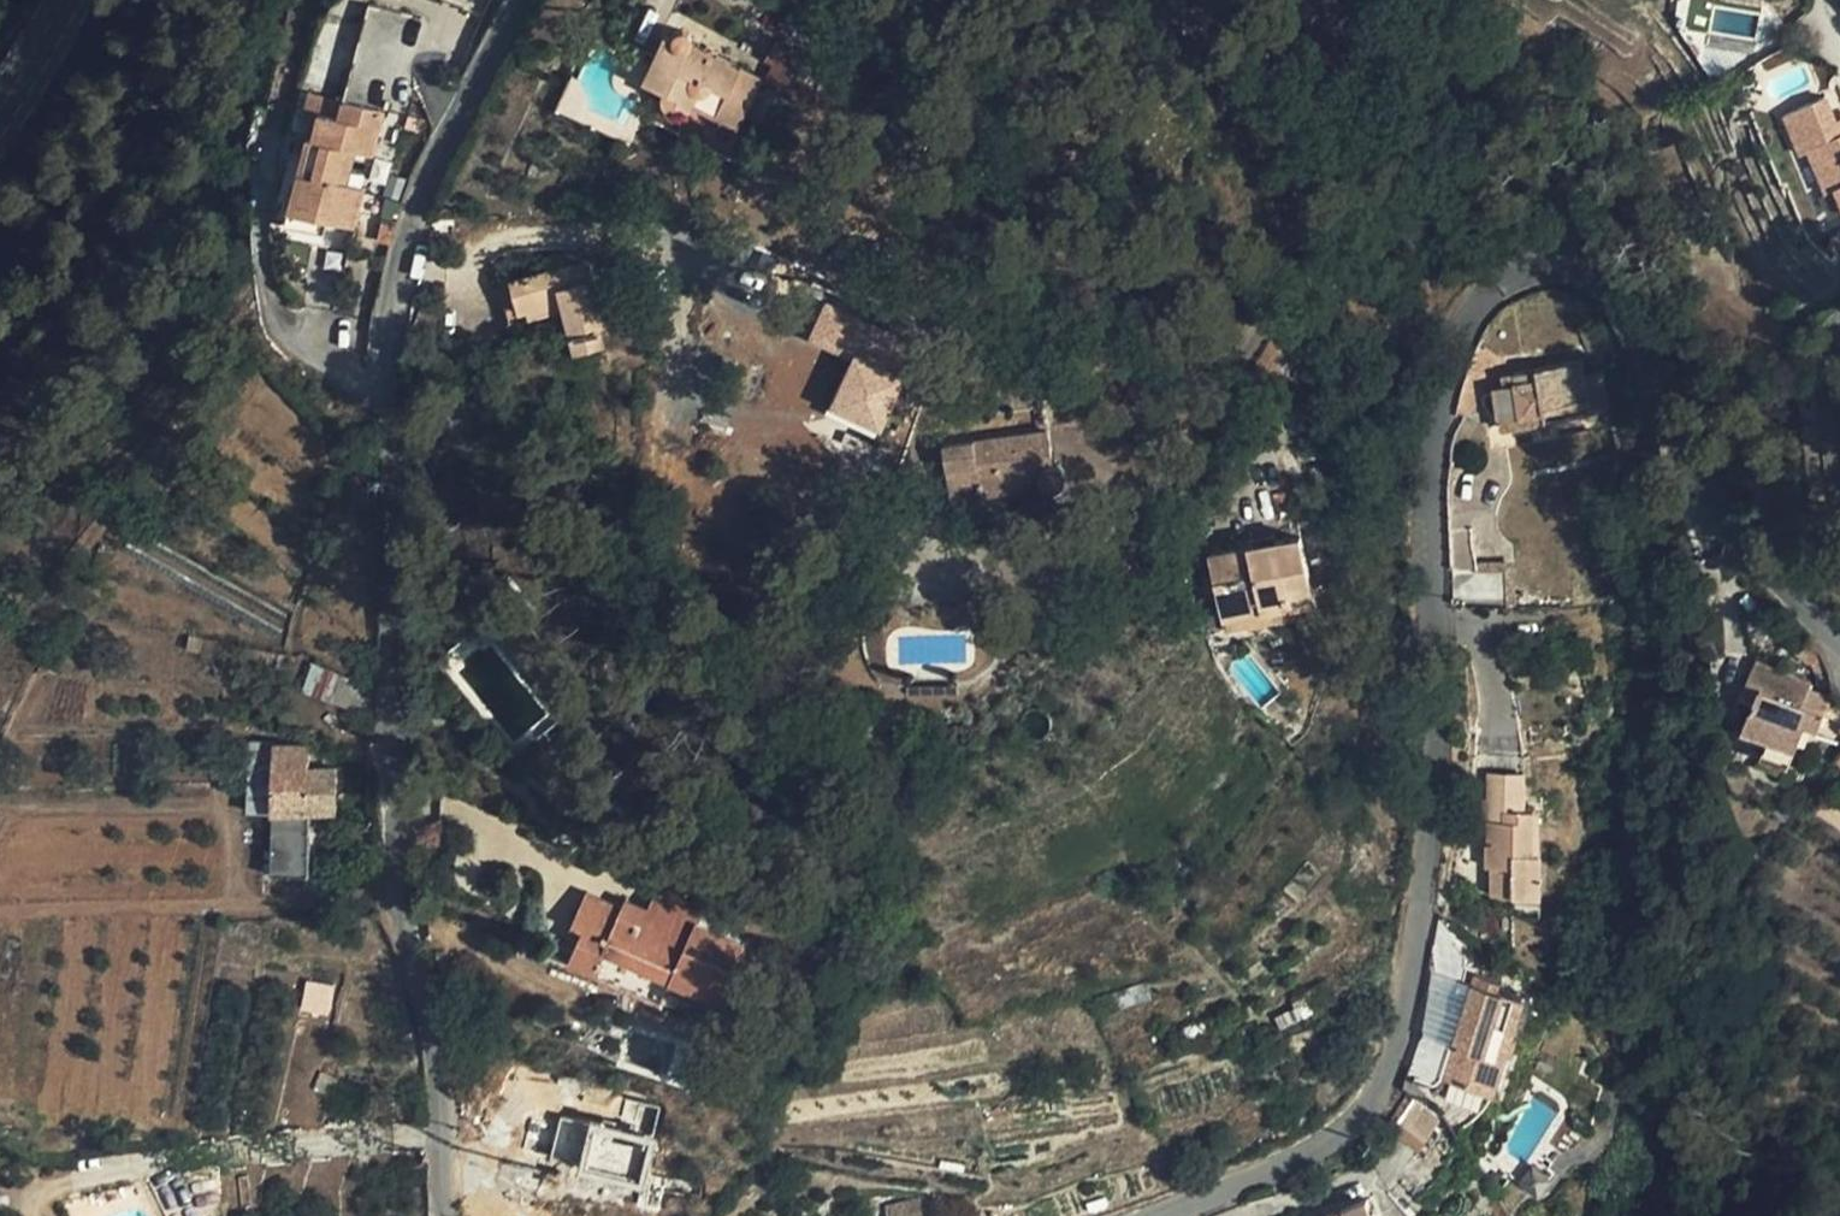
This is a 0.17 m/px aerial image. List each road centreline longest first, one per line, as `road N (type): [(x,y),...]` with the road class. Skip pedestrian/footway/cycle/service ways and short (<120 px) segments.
road 1 (unclassified): [(1162,1215),(1284,1168),(1335,1138),(1370,1106),(1389,1063),(1413,969),(1430,825),(1428,461),(1435,401),(1453,349),(1483,303),(1521,279),(1565,271),(1606,293),(1743,543),(1839,646)]
road 2 (residential): [(447,1215),(439,1047),(394,912),(389,833),(382,603),(393,303),(416,199),(512,0)]
road 3 (tertiary): [(81,0),(0,141)]

